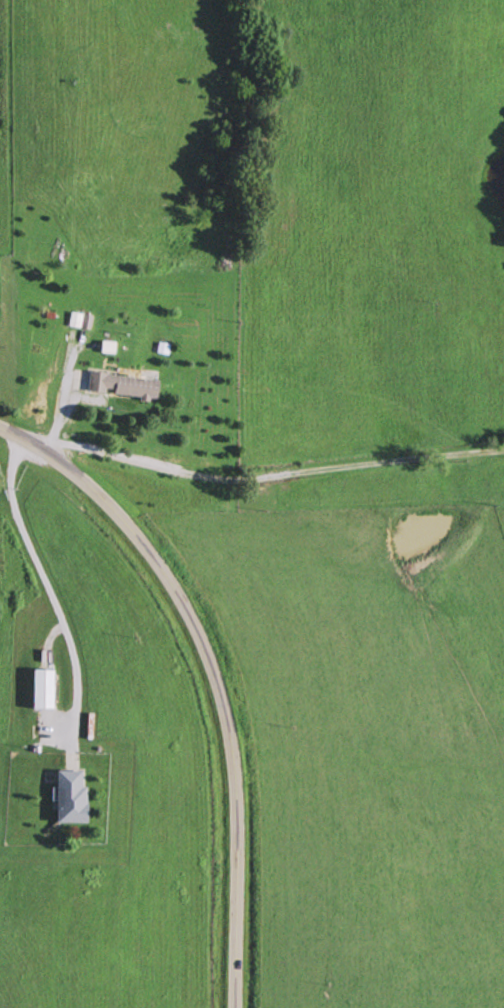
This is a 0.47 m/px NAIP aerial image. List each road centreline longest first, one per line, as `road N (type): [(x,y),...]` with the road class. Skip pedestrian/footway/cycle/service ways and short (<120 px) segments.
road 1 (tertiary): [(0,432),(102,503),(149,556),(205,653),(234,775),(230,1007)]
road 2 (residential): [(503,452),(240,481),(26,443)]

